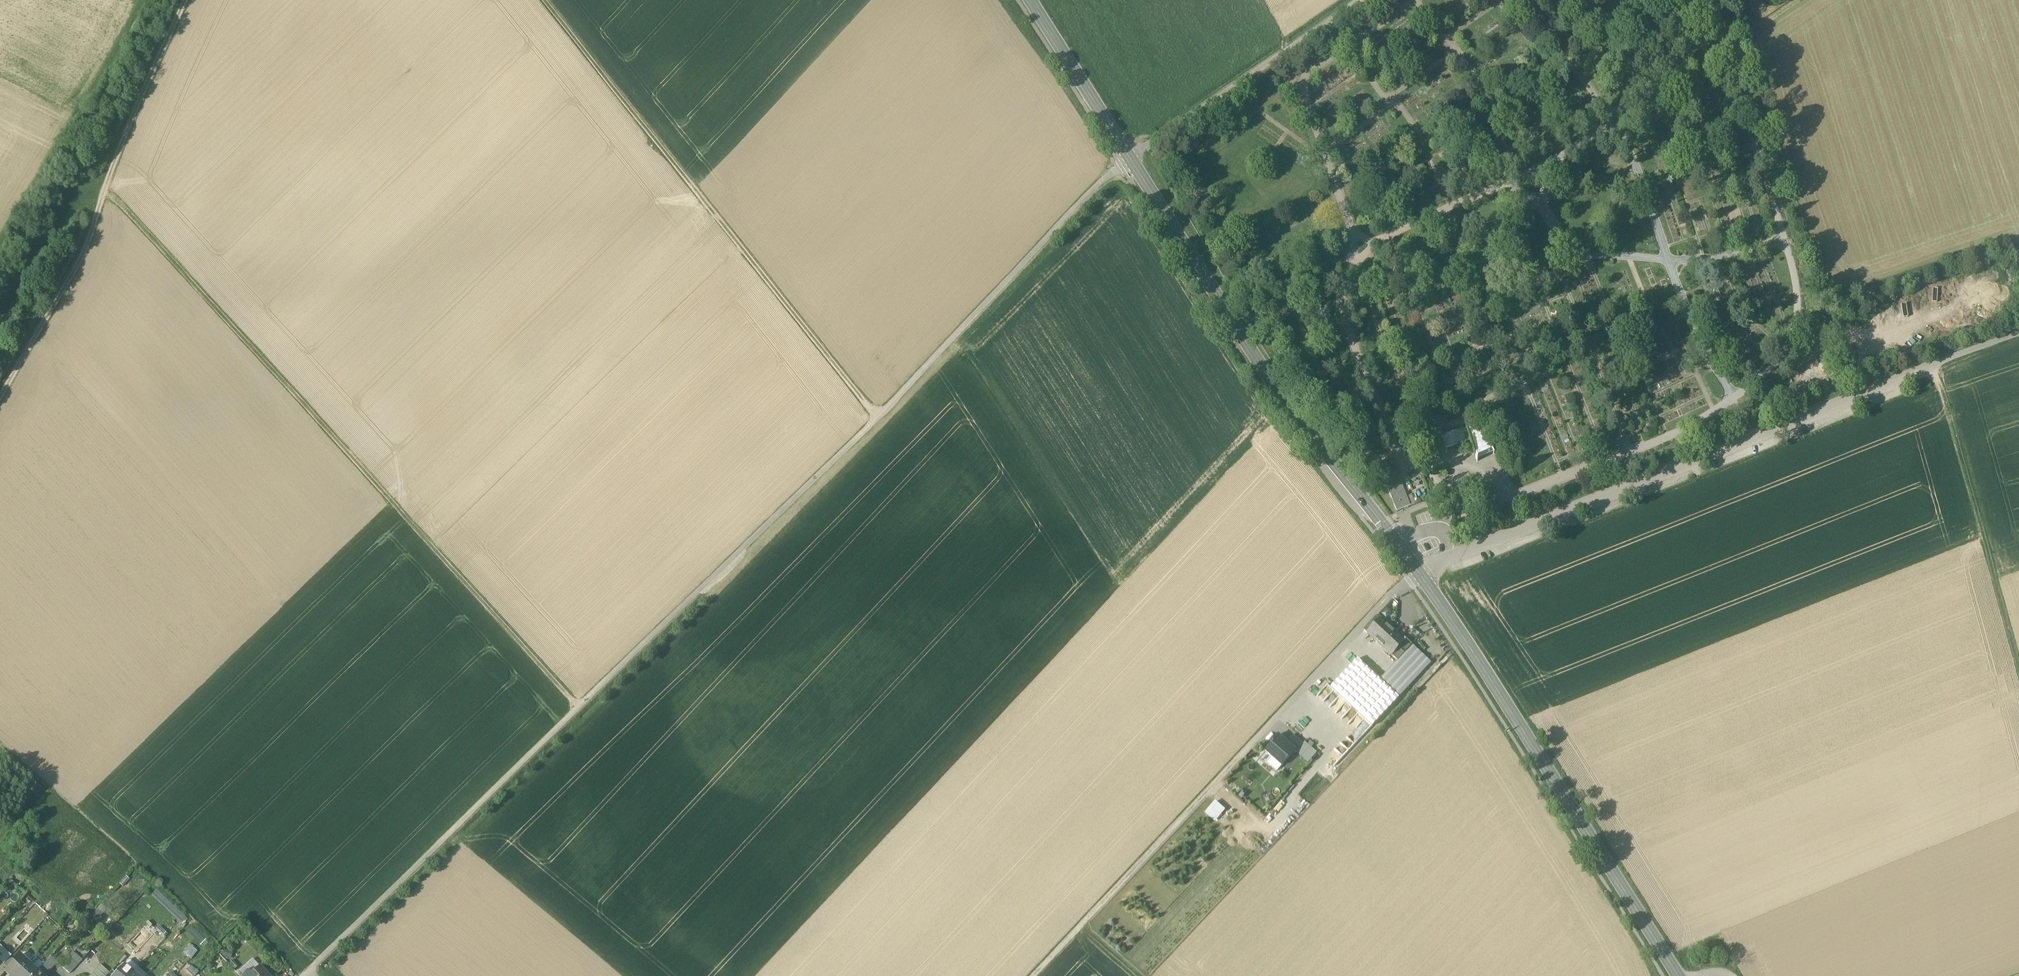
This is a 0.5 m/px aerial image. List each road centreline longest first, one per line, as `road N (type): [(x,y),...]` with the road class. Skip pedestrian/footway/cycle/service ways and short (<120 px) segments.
road 1 (track): [(306,975),(877,419),(1120,166)]
road 2 (track): [(36,178),(104,197),(578,709)]
road 3 (residential): [(2018,335),(1445,561)]
road 4 (track): [(1035,975),(1420,575)]
road 5 (track): [(542,0),(877,419)]
road 6 (secondary): [(1420,575),(1292,412),(1130,159)]
road 7 (secondary): [(1678,975),(1420,575)]
road 8 (track): [(187,0),(85,247),(0,399)]
road 9 (track): [(1934,365),(2018,667)]
road 10 (track): [(144,0),(0,241)]
road 11 (unclassified): [(1130,159),(1360,0)]
road 12 (secondary): [(1130,159),(1030,0)]

